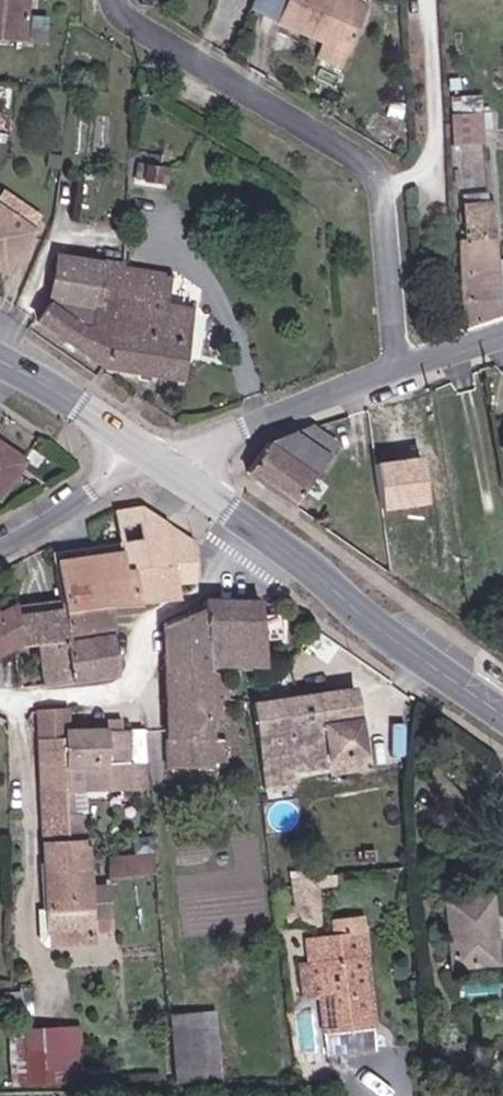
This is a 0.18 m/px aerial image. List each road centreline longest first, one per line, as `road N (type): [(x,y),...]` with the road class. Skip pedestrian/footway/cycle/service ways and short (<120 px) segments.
road 1 (residential): [(119,0),(140,26),(366,160),(387,195),(403,367)]
road 2 (residential): [(20,699),(37,941),(55,1010)]
road 3 (unclassified): [(403,367),(215,441),(178,475)]
road 4 (primary): [(361,602),(178,475)]
road 5 (primary): [(361,602),(502,720)]
road 6 (primary): [(151,456),(0,354)]
road 7 (residential): [(151,456),(0,545)]
road 8 (primary): [(502,676),(361,602)]
road 9 (residential): [(20,699),(152,685)]

